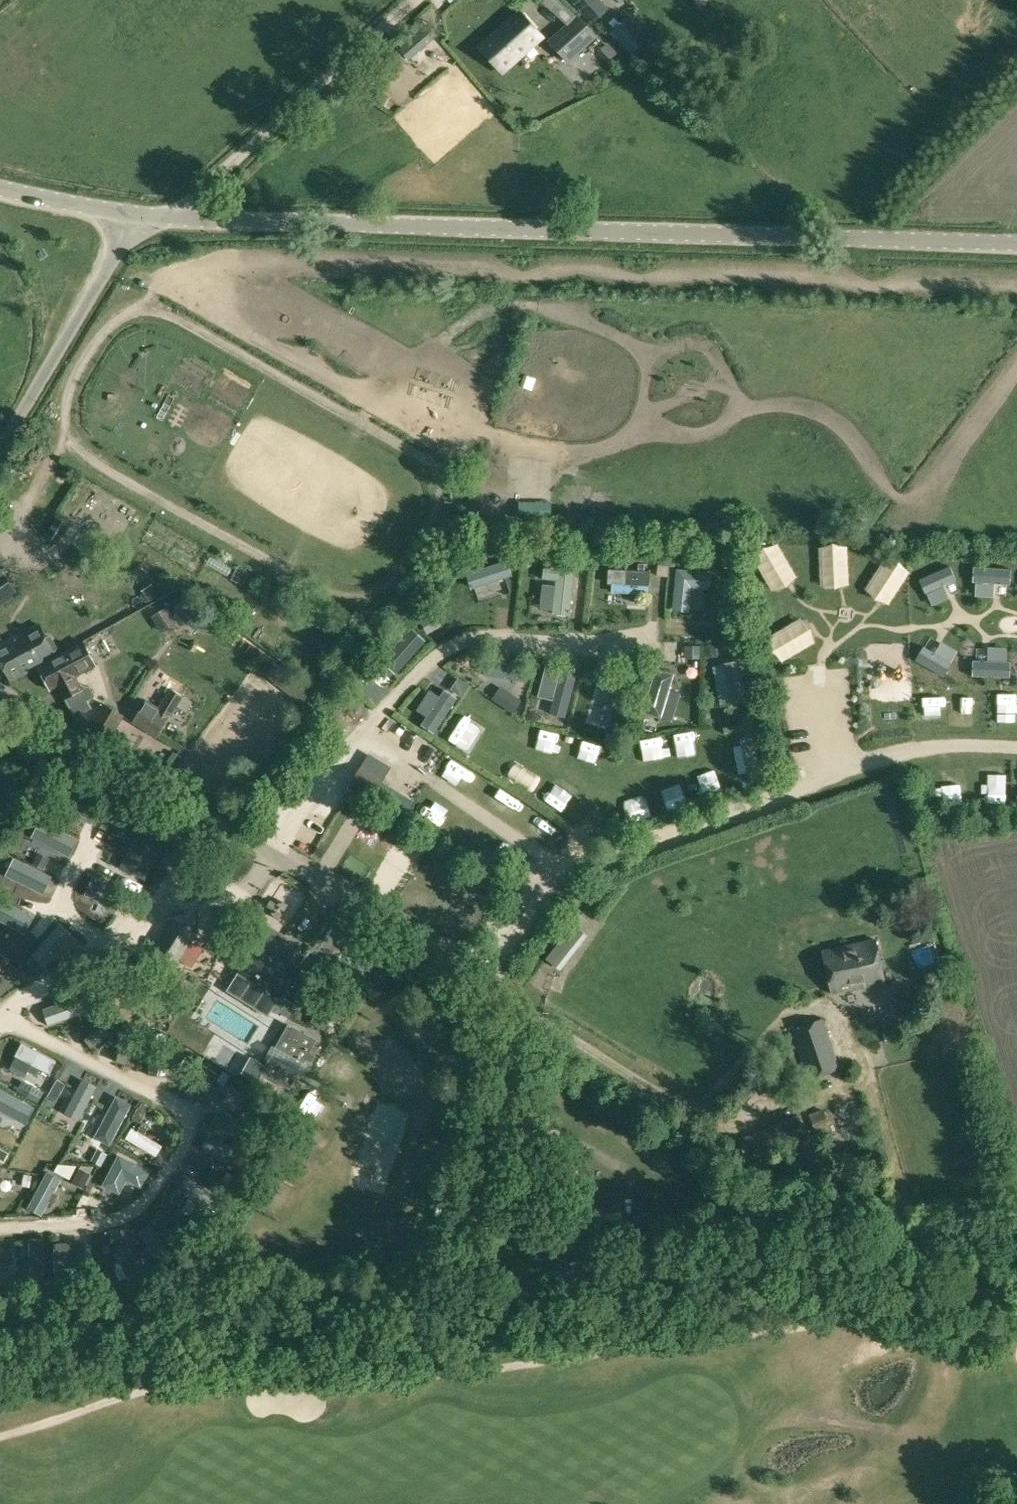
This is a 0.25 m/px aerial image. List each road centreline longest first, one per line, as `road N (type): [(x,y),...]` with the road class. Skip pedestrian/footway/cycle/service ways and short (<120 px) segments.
road 1 (unclassified): [(471,1286),(519,1049),(517,1010),(502,991),(0,685)]
road 2 (unclassified): [(1016,246),(134,218)]
road 3 (unclassified): [(1016,1234),(471,1286)]
road 4 (unclassified): [(471,1286),(0,1332)]
road 5 (track): [(179,217),(416,0)]
road 6 (unclassified): [(0,458),(134,218)]
road 7 (unclassified): [(134,218),(0,188)]

